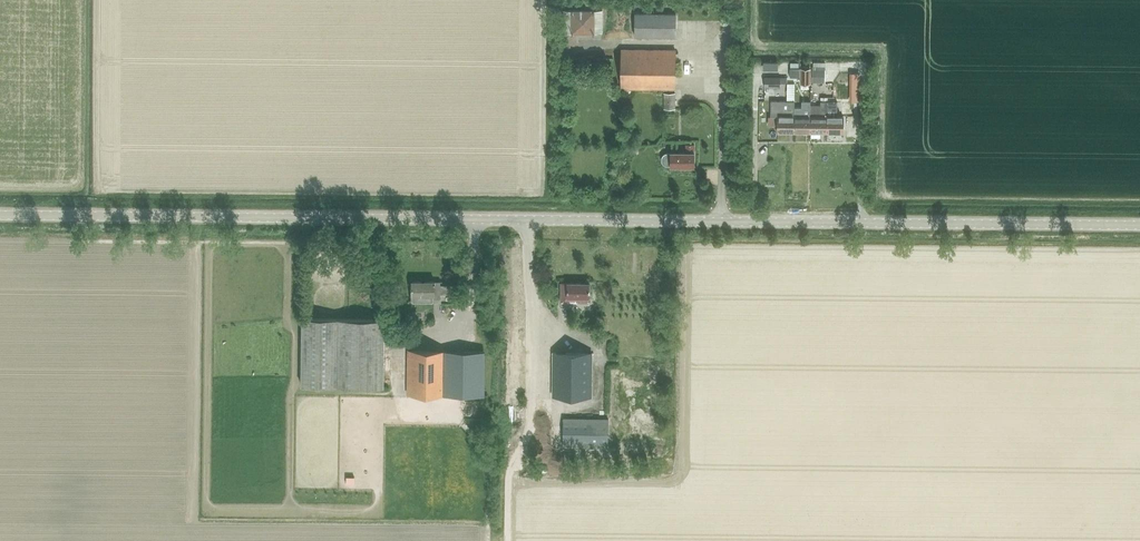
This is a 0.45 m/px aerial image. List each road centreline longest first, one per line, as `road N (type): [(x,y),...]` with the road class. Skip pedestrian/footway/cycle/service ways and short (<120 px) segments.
road 1 (unclassified): [(1139,226),(0,215)]

